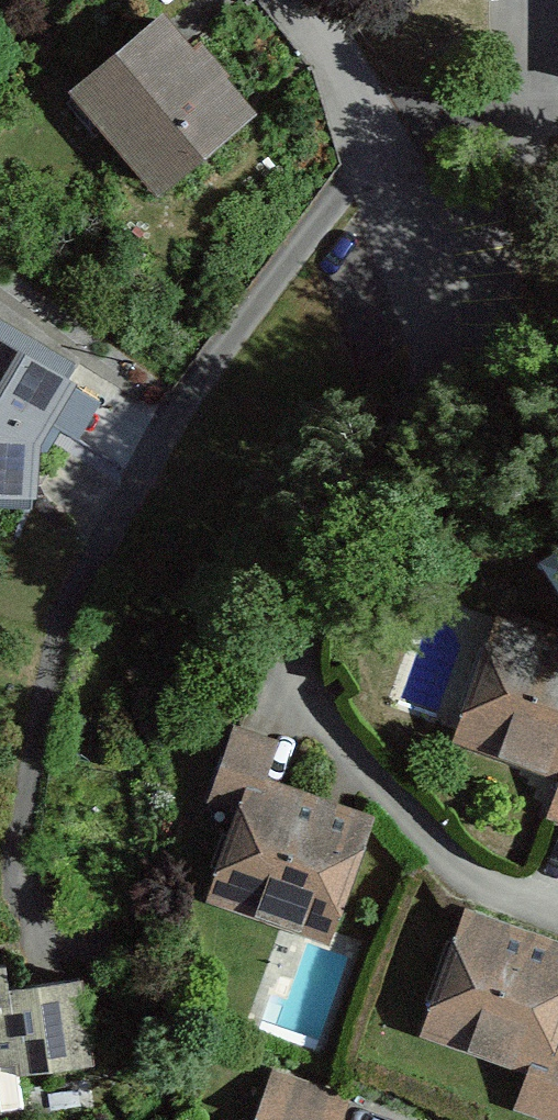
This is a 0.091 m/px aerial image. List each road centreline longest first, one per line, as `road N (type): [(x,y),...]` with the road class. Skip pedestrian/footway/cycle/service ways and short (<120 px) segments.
road 1 (residential): [(372,123),(406,217),(422,327),(412,398),(315,573),(299,637),(306,685),(339,737),(468,871),(557,915)]
road 2 (residential): [(372,123),(359,172),(153,453),(58,625),(23,830)]
road 3 (residential): [(372,123),(557,110)]
road 4 (residential): [(297,0),(372,123)]

